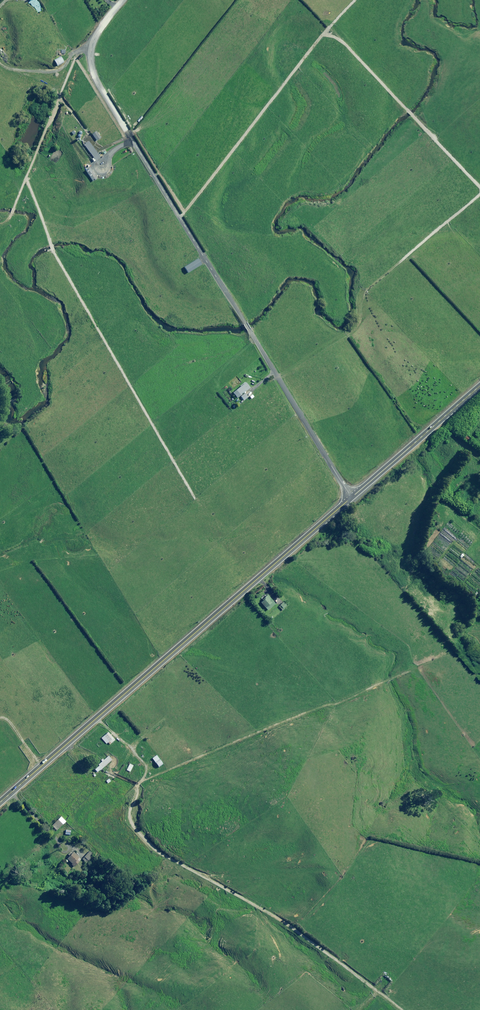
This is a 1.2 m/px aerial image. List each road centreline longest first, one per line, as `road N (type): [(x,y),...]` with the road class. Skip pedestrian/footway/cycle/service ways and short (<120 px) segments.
road 1 (residential): [(351,498),(93,74),(93,40),(122,0)]
road 2 (primary): [(0,804),(351,498)]
road 3 (track): [(402,1009),(293,927),(145,840),(130,813),(146,767),(96,718)]
road 4 (primary): [(351,498),(479,386)]

